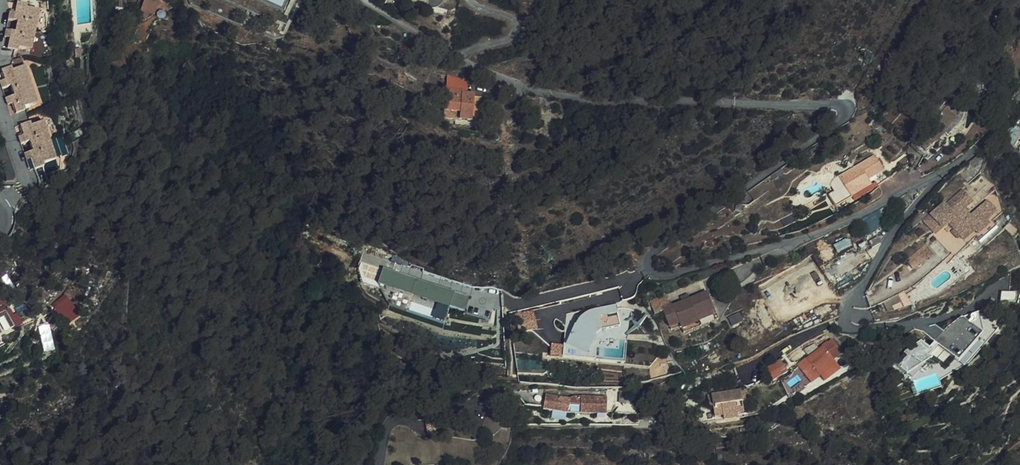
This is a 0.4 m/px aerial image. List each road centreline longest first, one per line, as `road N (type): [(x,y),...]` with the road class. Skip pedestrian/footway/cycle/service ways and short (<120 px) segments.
road 1 (residential): [(1019,96),(965,158),(865,212),(674,276),(654,273),(651,252),(840,122),(843,106),(588,101),(516,88),(362,0)]

